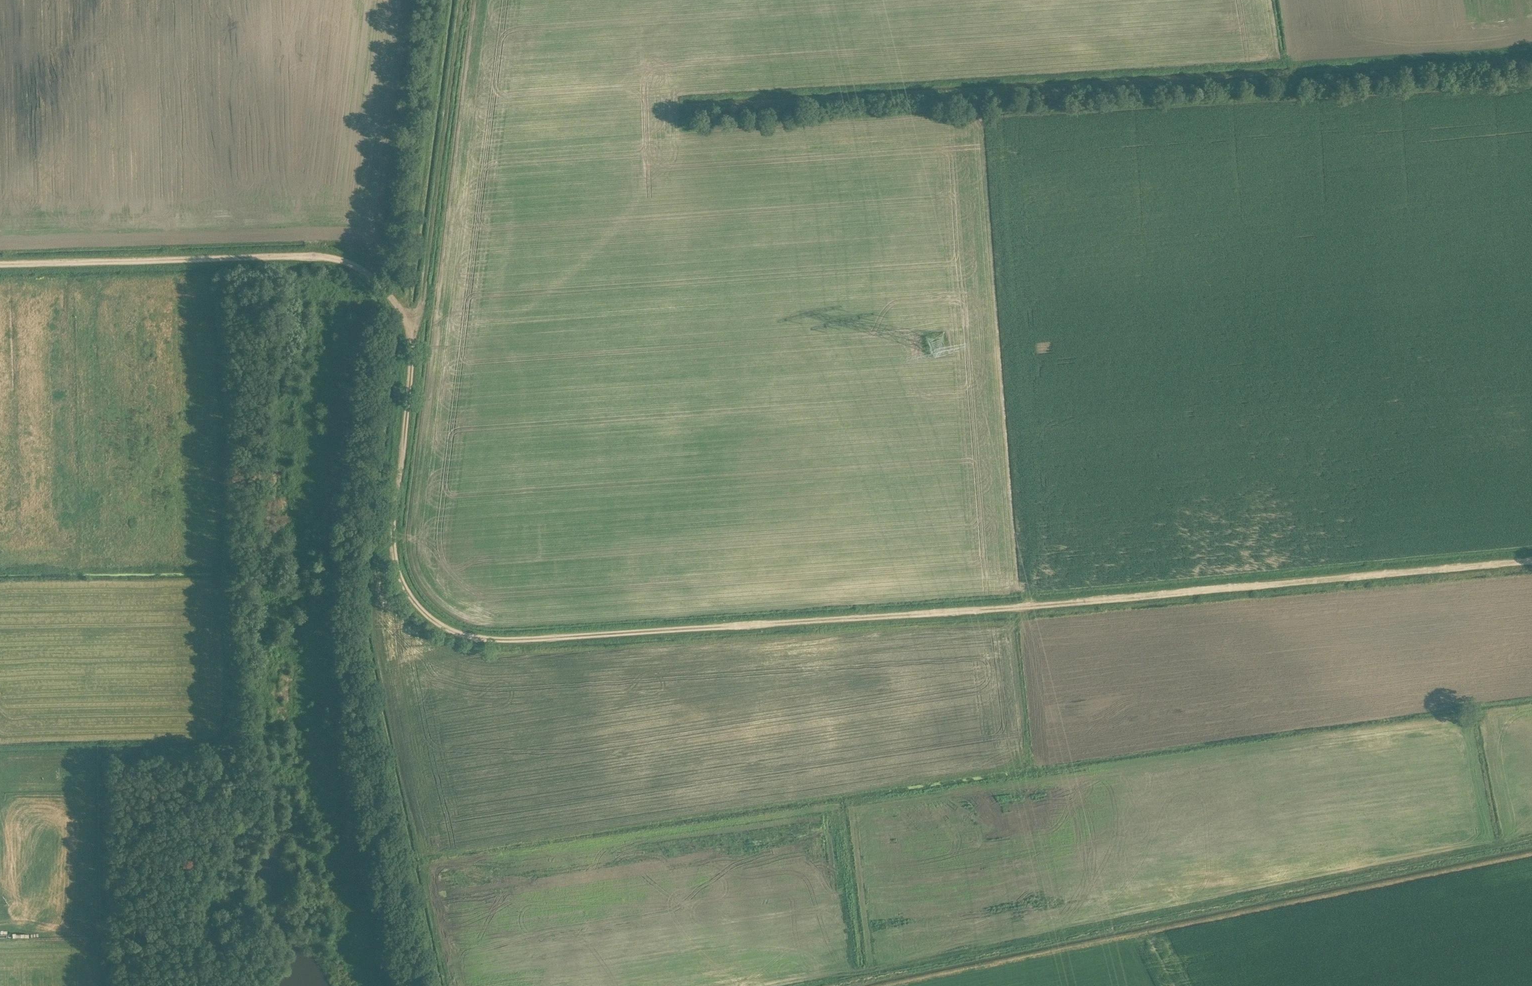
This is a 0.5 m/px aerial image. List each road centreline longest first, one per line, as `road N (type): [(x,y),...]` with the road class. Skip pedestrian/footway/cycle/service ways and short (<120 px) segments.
road 1 (track): [(1531,564),(935,617),(514,642),(462,638),(418,608),(396,558),(415,321)]
road 2 (track): [(405,313),(394,326),(365,517),(361,638),(436,985)]
road 3 (track): [(405,313),(371,273),(332,258),(0,268)]
road 4 (track): [(415,321),(463,0)]

